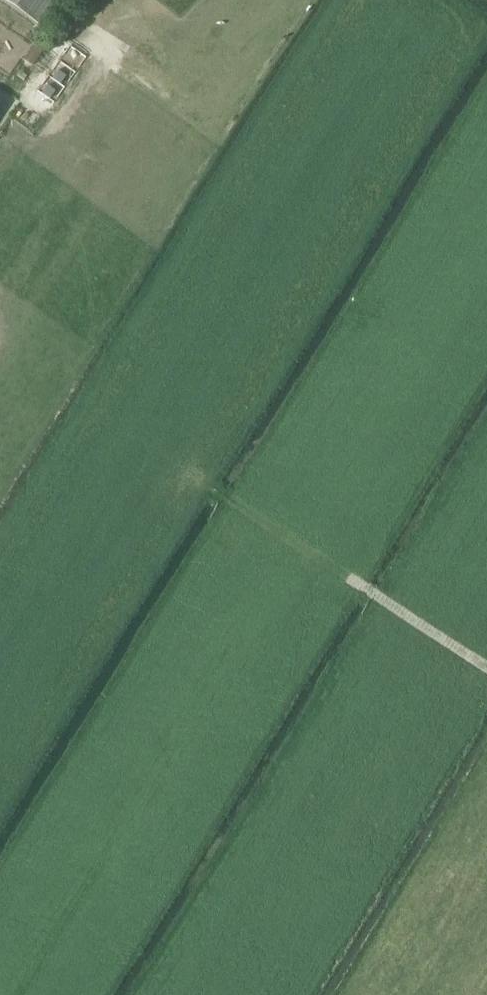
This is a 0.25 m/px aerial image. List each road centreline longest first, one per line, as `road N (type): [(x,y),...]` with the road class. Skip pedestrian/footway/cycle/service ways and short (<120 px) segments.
road 1 (track): [(214,488),(486,667)]

